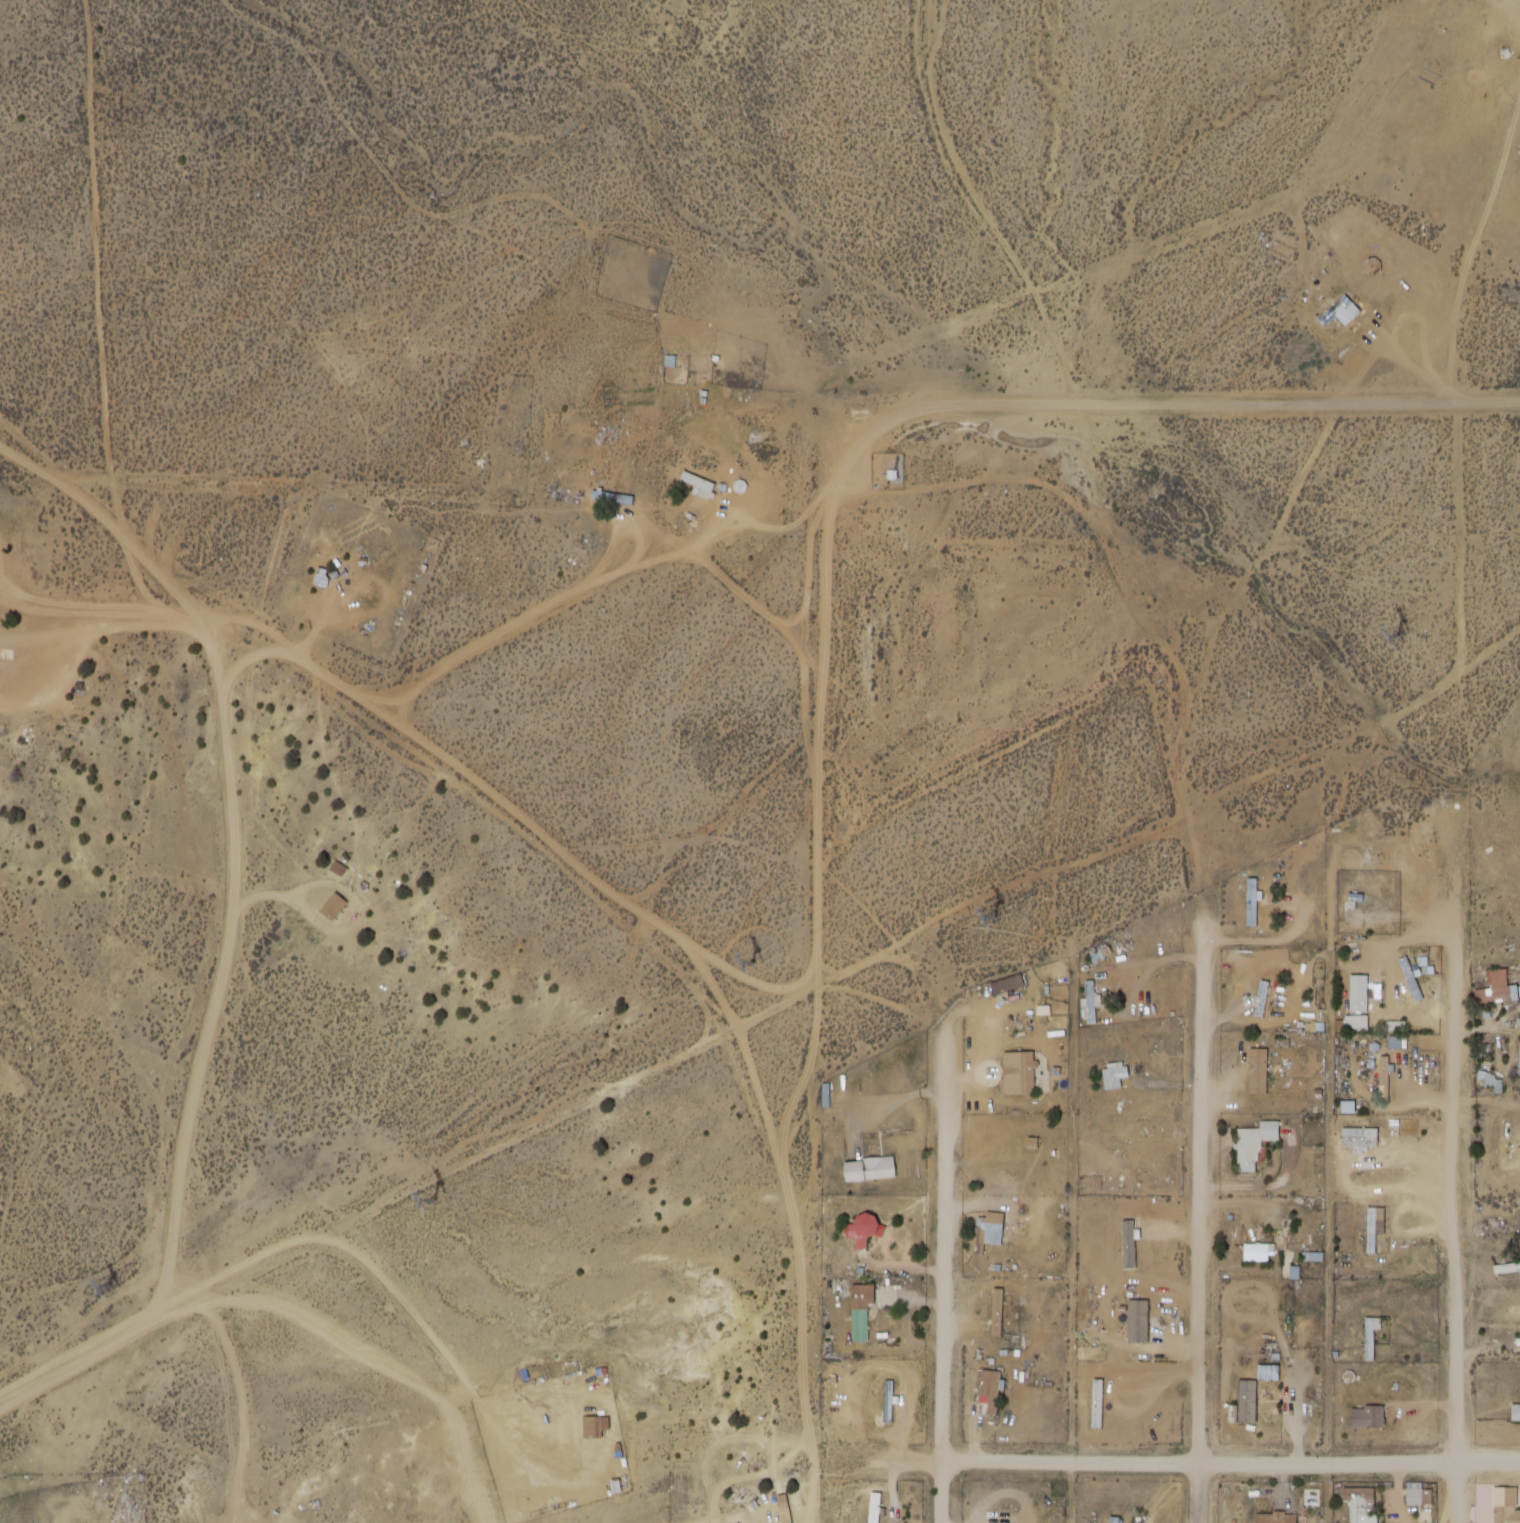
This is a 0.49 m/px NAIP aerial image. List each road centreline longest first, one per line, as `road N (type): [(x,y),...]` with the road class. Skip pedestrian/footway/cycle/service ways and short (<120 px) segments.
road 1 (track): [(0,1410),(192,1298),(1519,639)]
road 2 (track): [(1057,870),(1082,783),(1107,574),(1096,411),(1060,327),(945,159),(919,70),(921,0)]
road 3 (track): [(360,714),(357,567),(387,493),(489,426),(798,253),(956,175)]
road 4 (track): [(834,535),(868,449),(918,411),(1519,407)]
road 5 (residential): [(1455,1522),(1461,818)]
road 6 (residential): [(1519,1463),(904,1465),(901,1437)]
road 7 (residential): [(1197,1522),(1201,890)]
road 8 (residential): [(951,1522),(947,1042)]
road 9 (track): [(834,535),(817,992)]
road 10 (residential): [(197,621),(192,574),(23,430),(0,441)]
road 11 (track): [(192,1298),(233,1346),(251,1440),(245,1502)]
road 12 (track): [(817,973),(805,987),(775,990),(684,938)]

